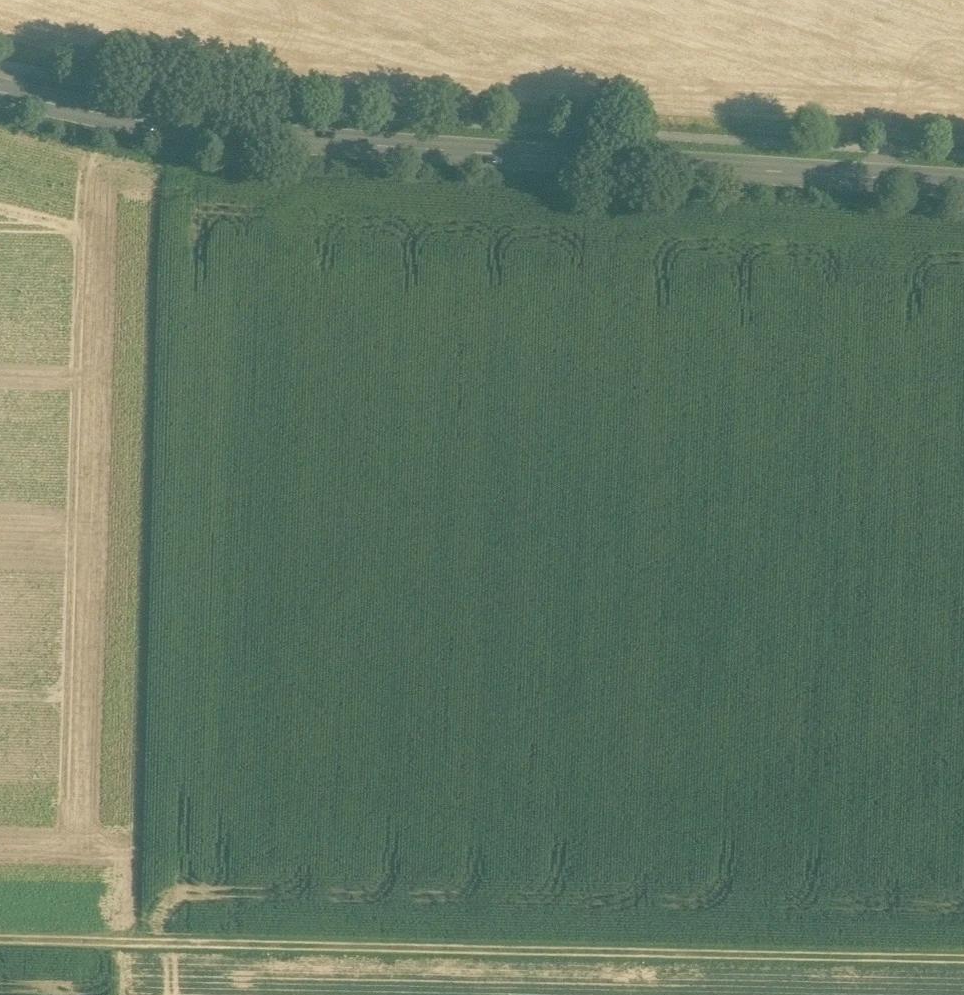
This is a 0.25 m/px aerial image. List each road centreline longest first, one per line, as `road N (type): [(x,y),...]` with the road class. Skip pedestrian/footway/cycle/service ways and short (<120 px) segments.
road 1 (secondary): [(0,93),(183,132),(963,185)]
road 2 (track): [(0,944),(963,961)]

